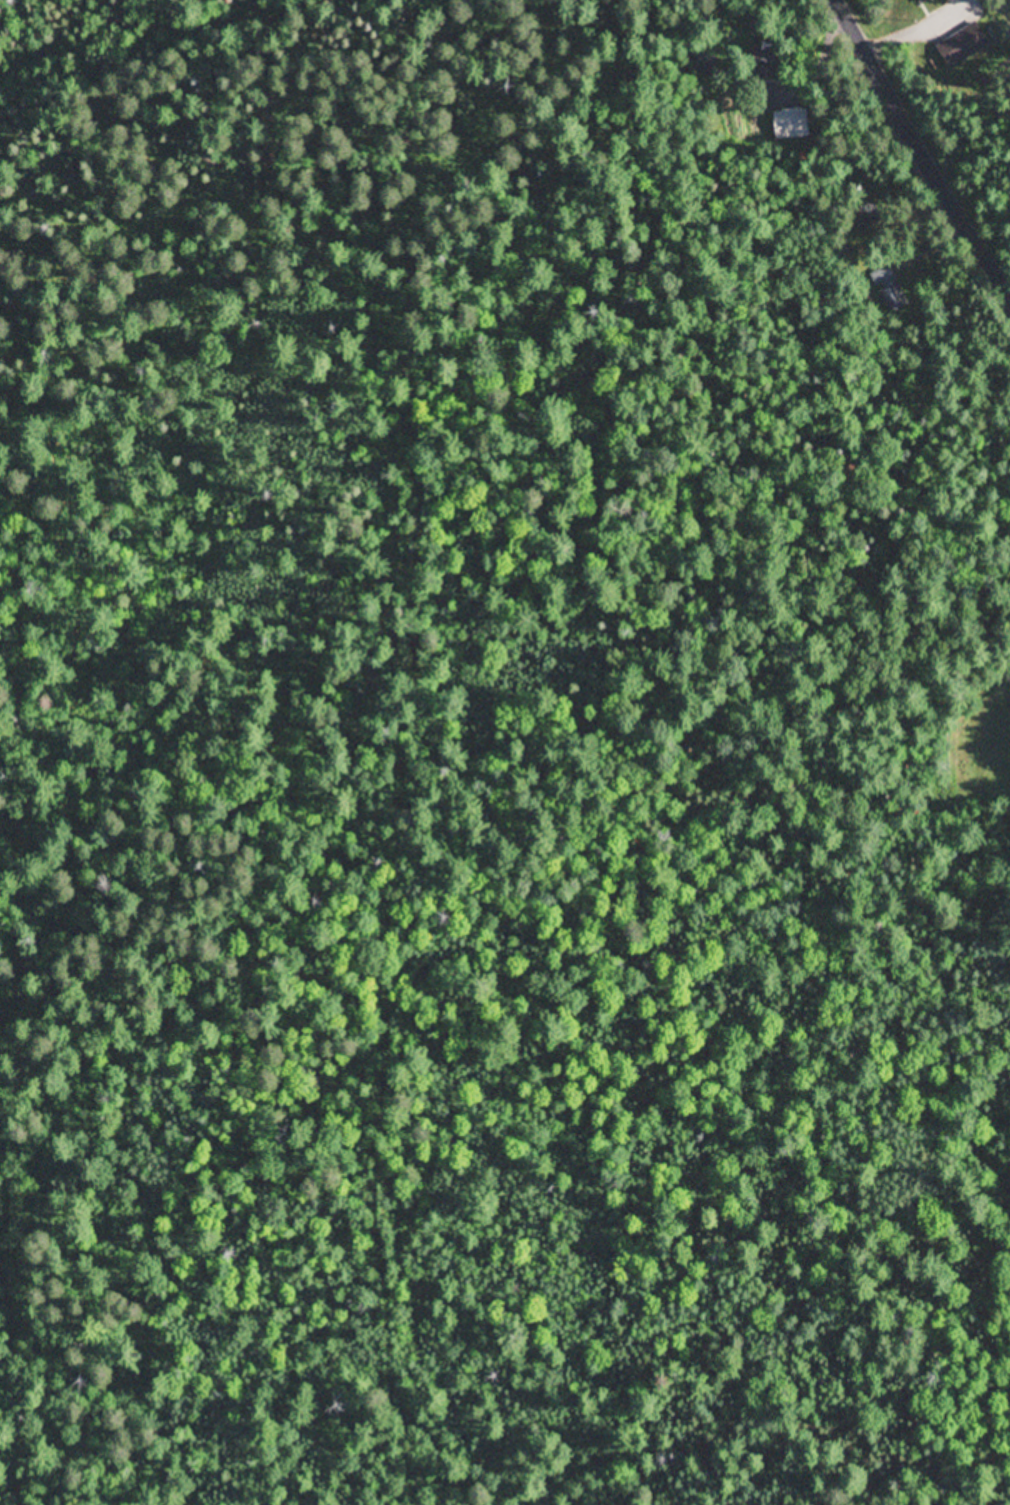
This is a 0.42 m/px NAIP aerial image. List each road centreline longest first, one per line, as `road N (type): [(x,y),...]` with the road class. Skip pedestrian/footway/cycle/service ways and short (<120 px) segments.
road 1 (residential): [(1009,288),(841,0)]

